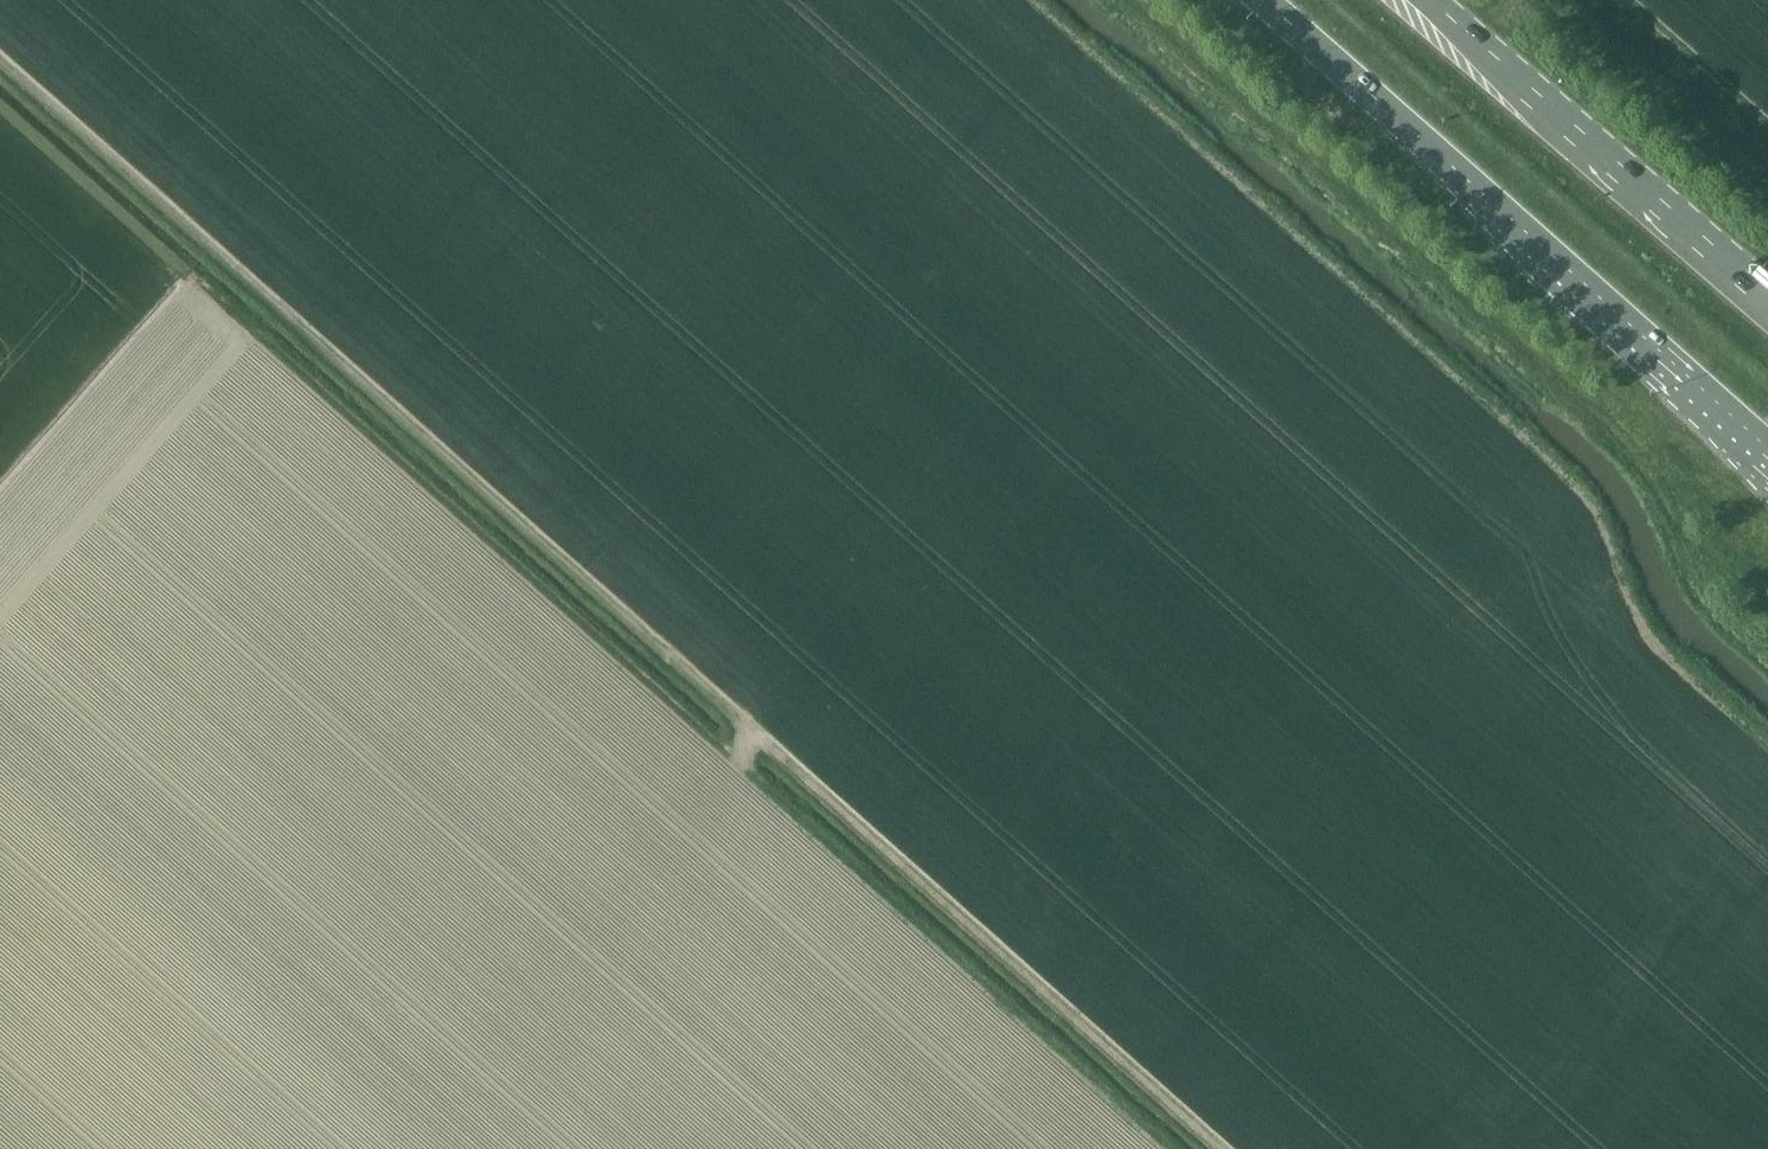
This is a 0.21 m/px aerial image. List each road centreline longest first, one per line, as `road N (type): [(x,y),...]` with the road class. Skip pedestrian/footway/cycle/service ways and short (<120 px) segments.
road 1 (primary): [(1267,0),(1767,448)]
road 2 (primary): [(1767,296),(1430,0)]

